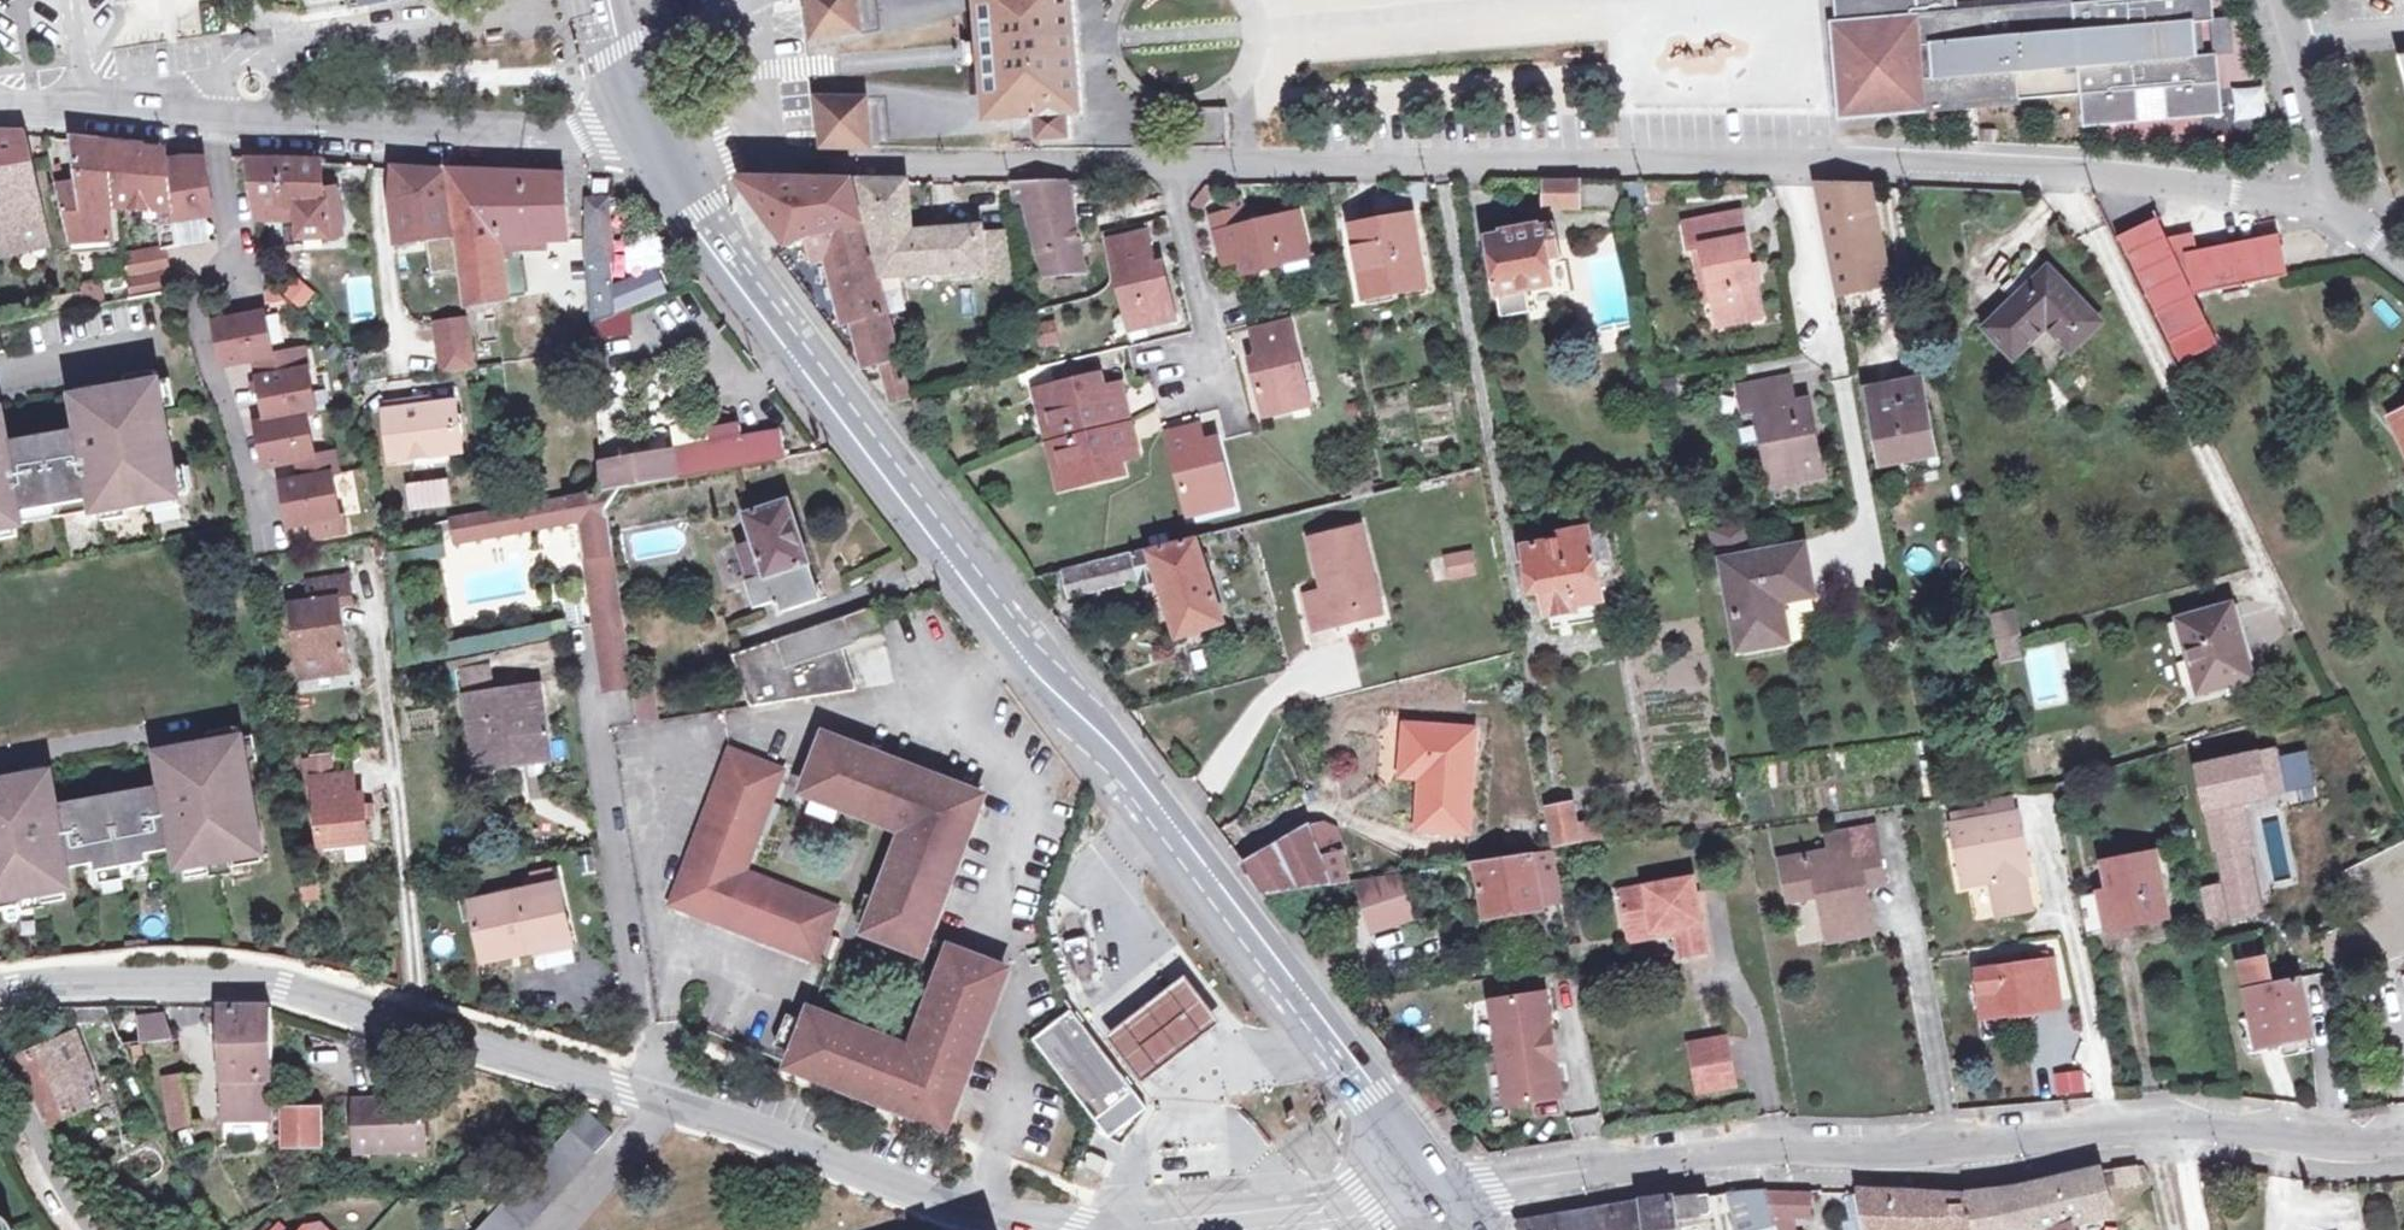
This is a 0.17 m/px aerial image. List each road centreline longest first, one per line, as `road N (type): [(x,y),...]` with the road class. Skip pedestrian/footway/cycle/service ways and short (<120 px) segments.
road 1 (residential): [(2340,210),(2066,171),(1881,159),(768,152)]
road 2 (secondary): [(1452,1190),(1372,1099),(1148,795),(707,227),(659,142)]
road 3 (residential): [(1452,1190),(1682,1158),(1965,1149),(2175,1126)]
road 4 (unclassified): [(0,993),(148,983),(282,987),(653,1101)]
road 5 (unclassified): [(659,142),(110,111),(0,94)]
road 6 (residential): [(653,1101),(583,650)]
road 7 (unclassified): [(653,1101),(968,1210),(1076,1229)]
road 8 (unclassified): [(1181,1229),(1452,1190)]
road 9 (residential): [(2175,1126),(2357,1146),(2403,1142)]
road 10 (unclassified): [(2298,33),(2340,210)]
road 11 (residential): [(768,152),(761,71),(726,5)]
road 12 (residential): [(726,5),(628,83)]

